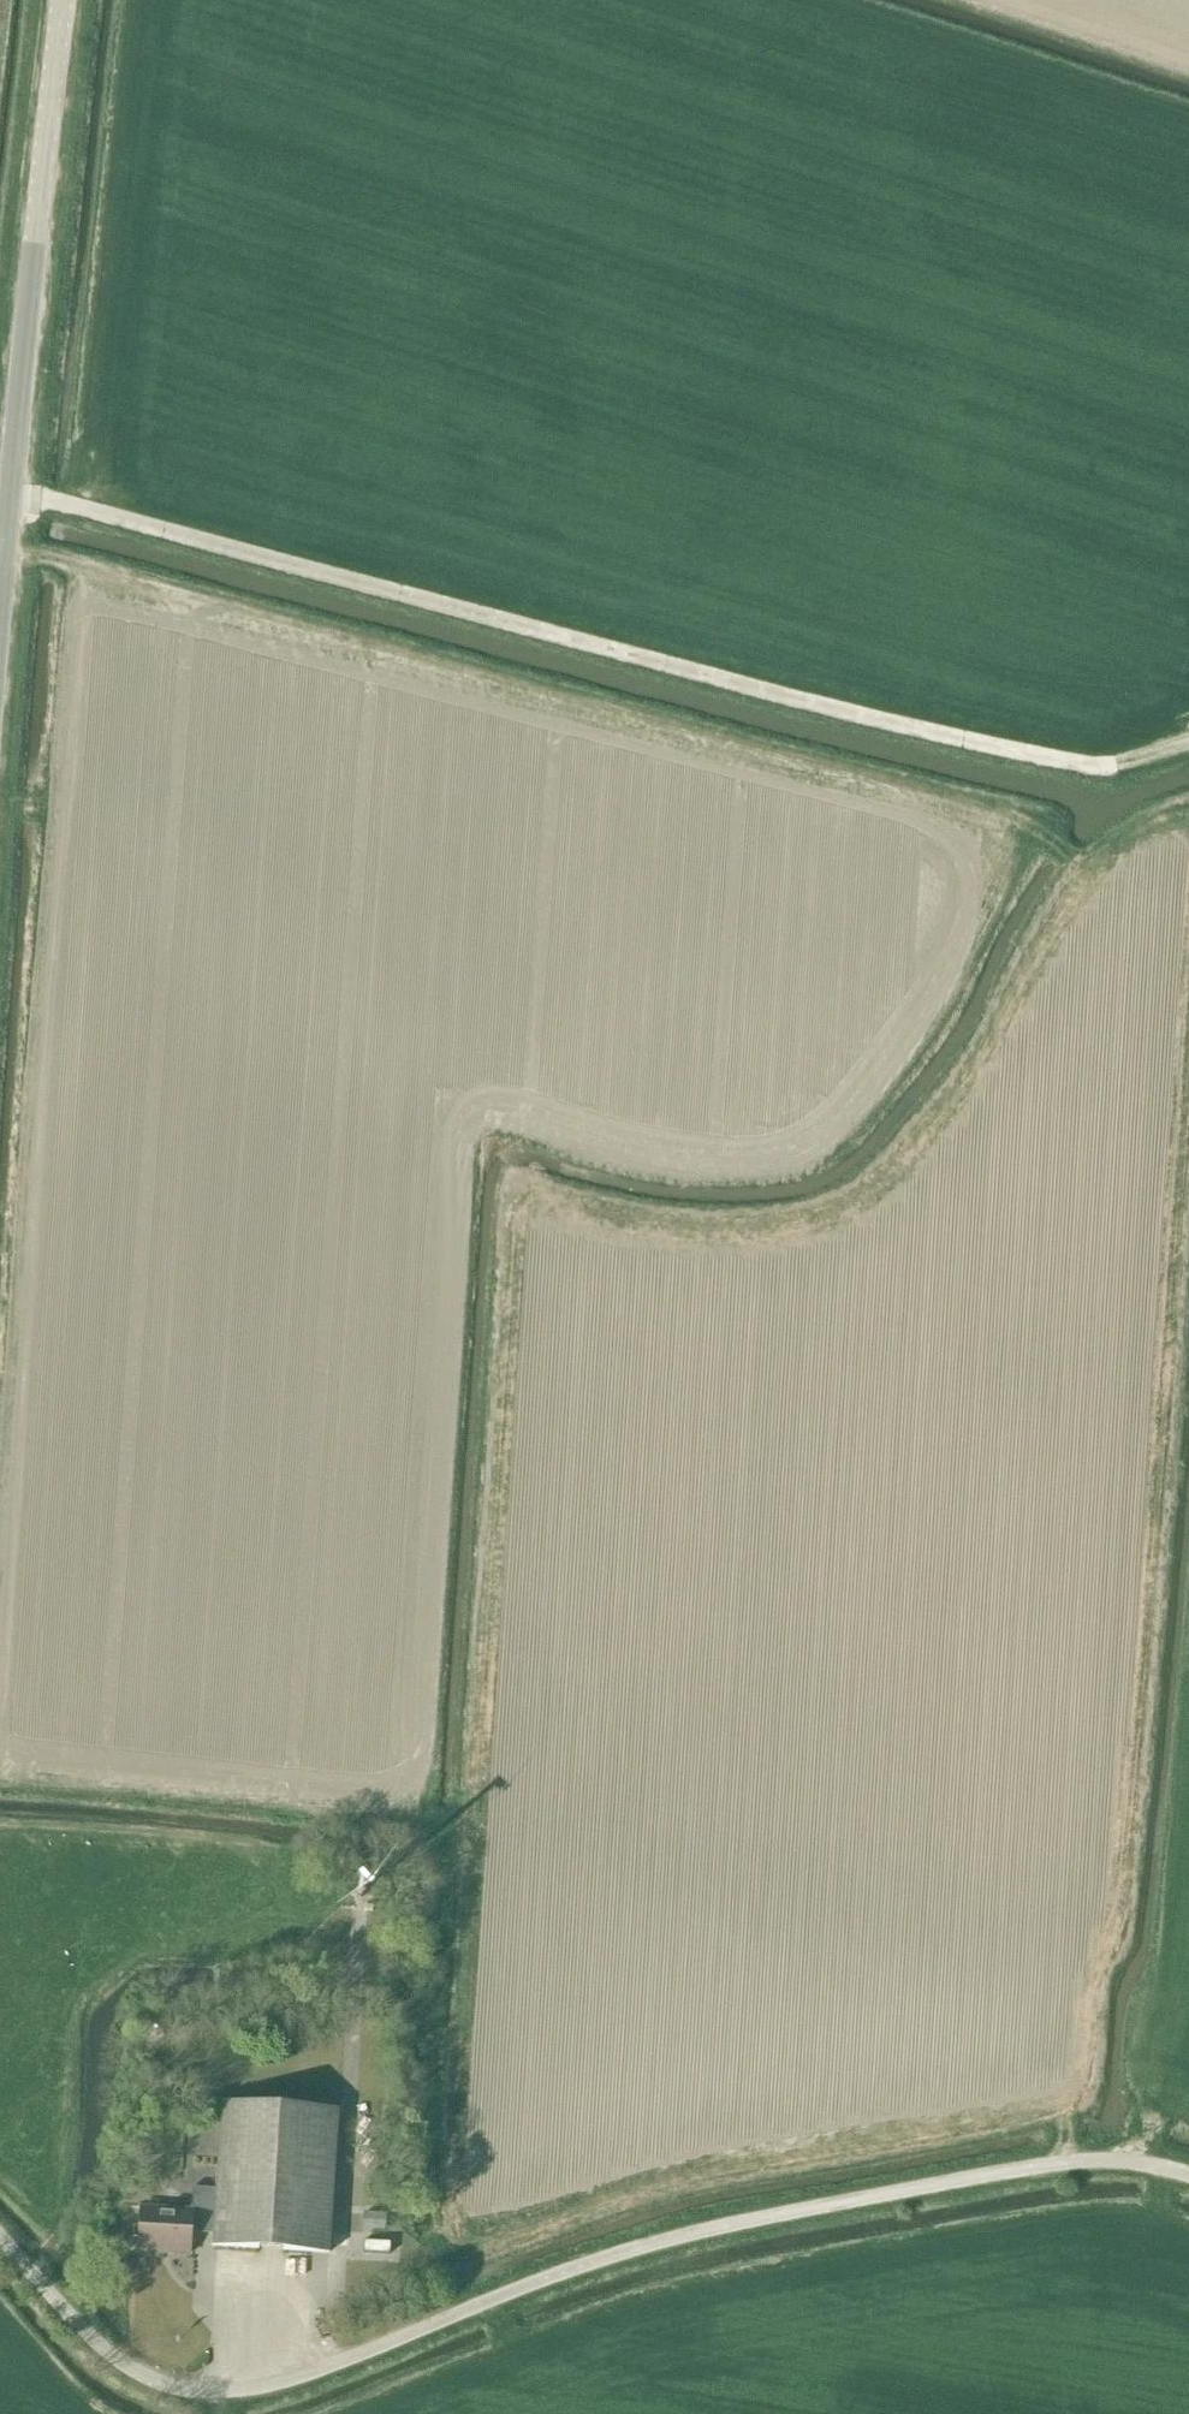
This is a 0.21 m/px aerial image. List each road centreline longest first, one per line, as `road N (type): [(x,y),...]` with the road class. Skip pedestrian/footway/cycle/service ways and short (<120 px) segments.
road 1 (unclassified): [(1188,2176),(1129,2164),(1049,2164),(696,2235),(597,2263),(303,2376),(213,2395),(165,2386),(123,2366),(0,2239)]
road 2 (tertiary): [(0,606),(63,0)]

